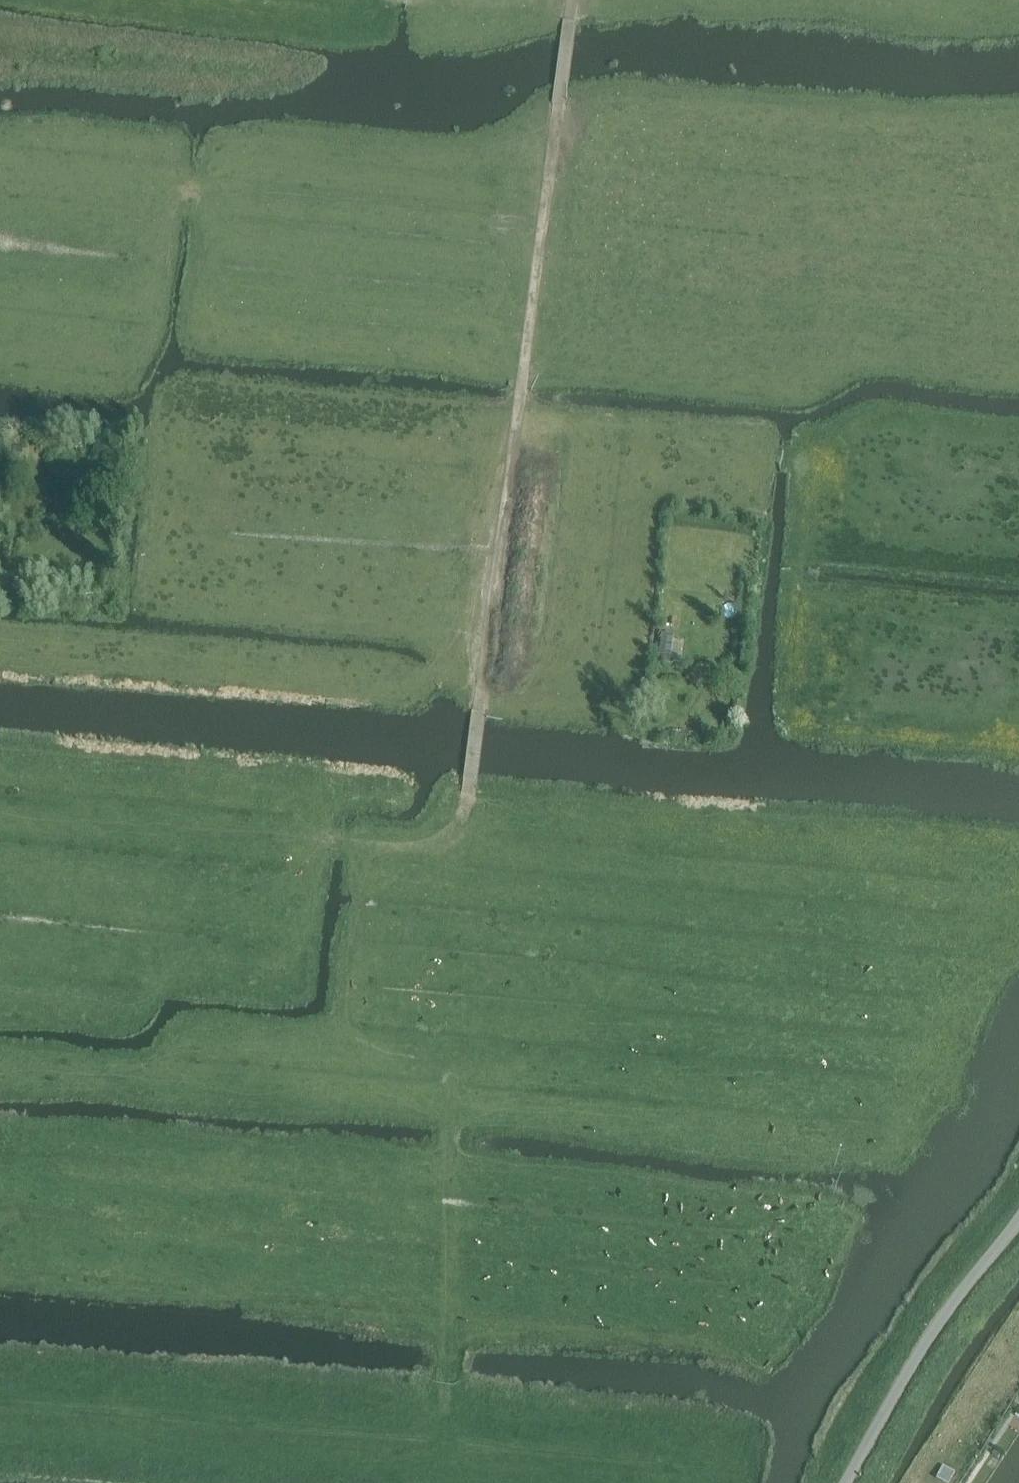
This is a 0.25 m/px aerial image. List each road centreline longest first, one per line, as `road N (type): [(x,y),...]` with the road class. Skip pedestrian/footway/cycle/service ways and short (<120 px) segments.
road 1 (track): [(468,802),(573,0)]
road 2 (unclassified): [(847,1482),(921,1346),(1018,1215)]

